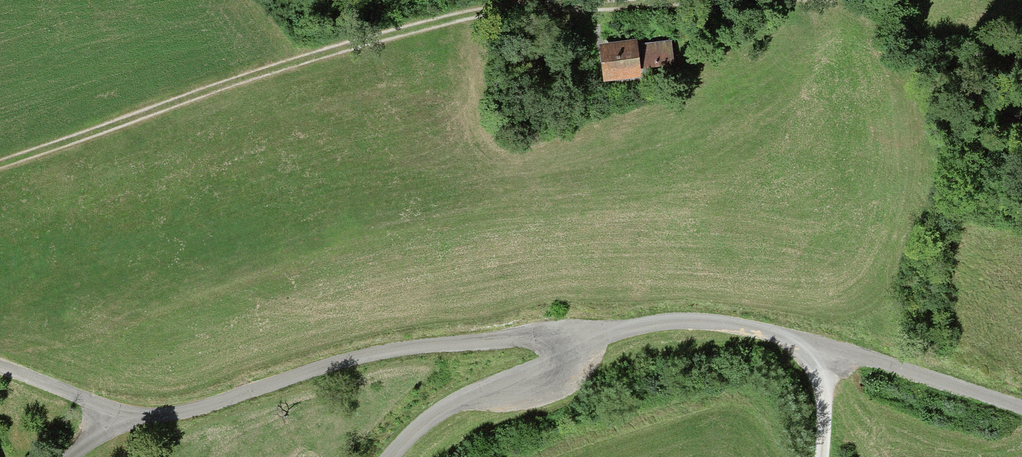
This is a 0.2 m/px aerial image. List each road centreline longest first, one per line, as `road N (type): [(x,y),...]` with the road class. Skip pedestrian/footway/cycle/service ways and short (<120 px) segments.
road 1 (track): [(703,0),(436,27),(286,64),(0,164)]
road 2 (track): [(1021,408),(754,329),(642,327),(490,384),(434,414),(388,456)]
road 3 (track): [(0,369),(157,416),(192,413),(376,353),(535,337),(573,348)]

